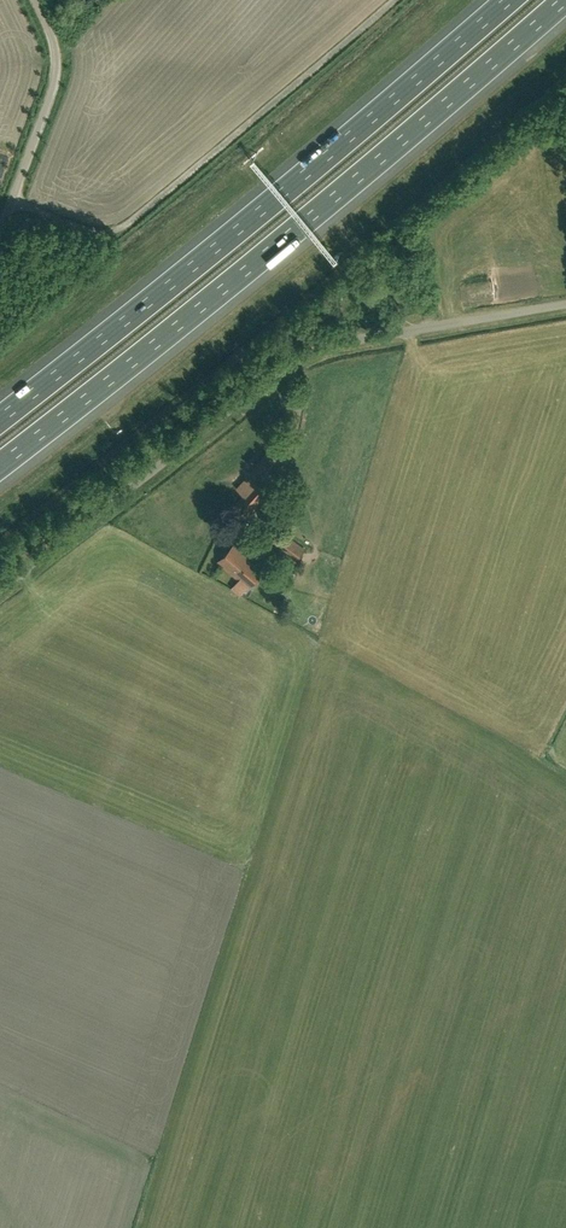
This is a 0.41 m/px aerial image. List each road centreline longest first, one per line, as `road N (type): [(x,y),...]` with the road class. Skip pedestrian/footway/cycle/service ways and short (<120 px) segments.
road 1 (motorway): [(0,466),(349,188),(565,0)]
road 2 (motorway): [(510,0),(0,419)]
road 3 (unclassified): [(0,589),(319,352),(565,306)]
road 4 (track): [(13,201),(96,232),(130,223),(394,0)]
road 5 (unclassified): [(0,234),(54,81),(53,45),(33,0)]

